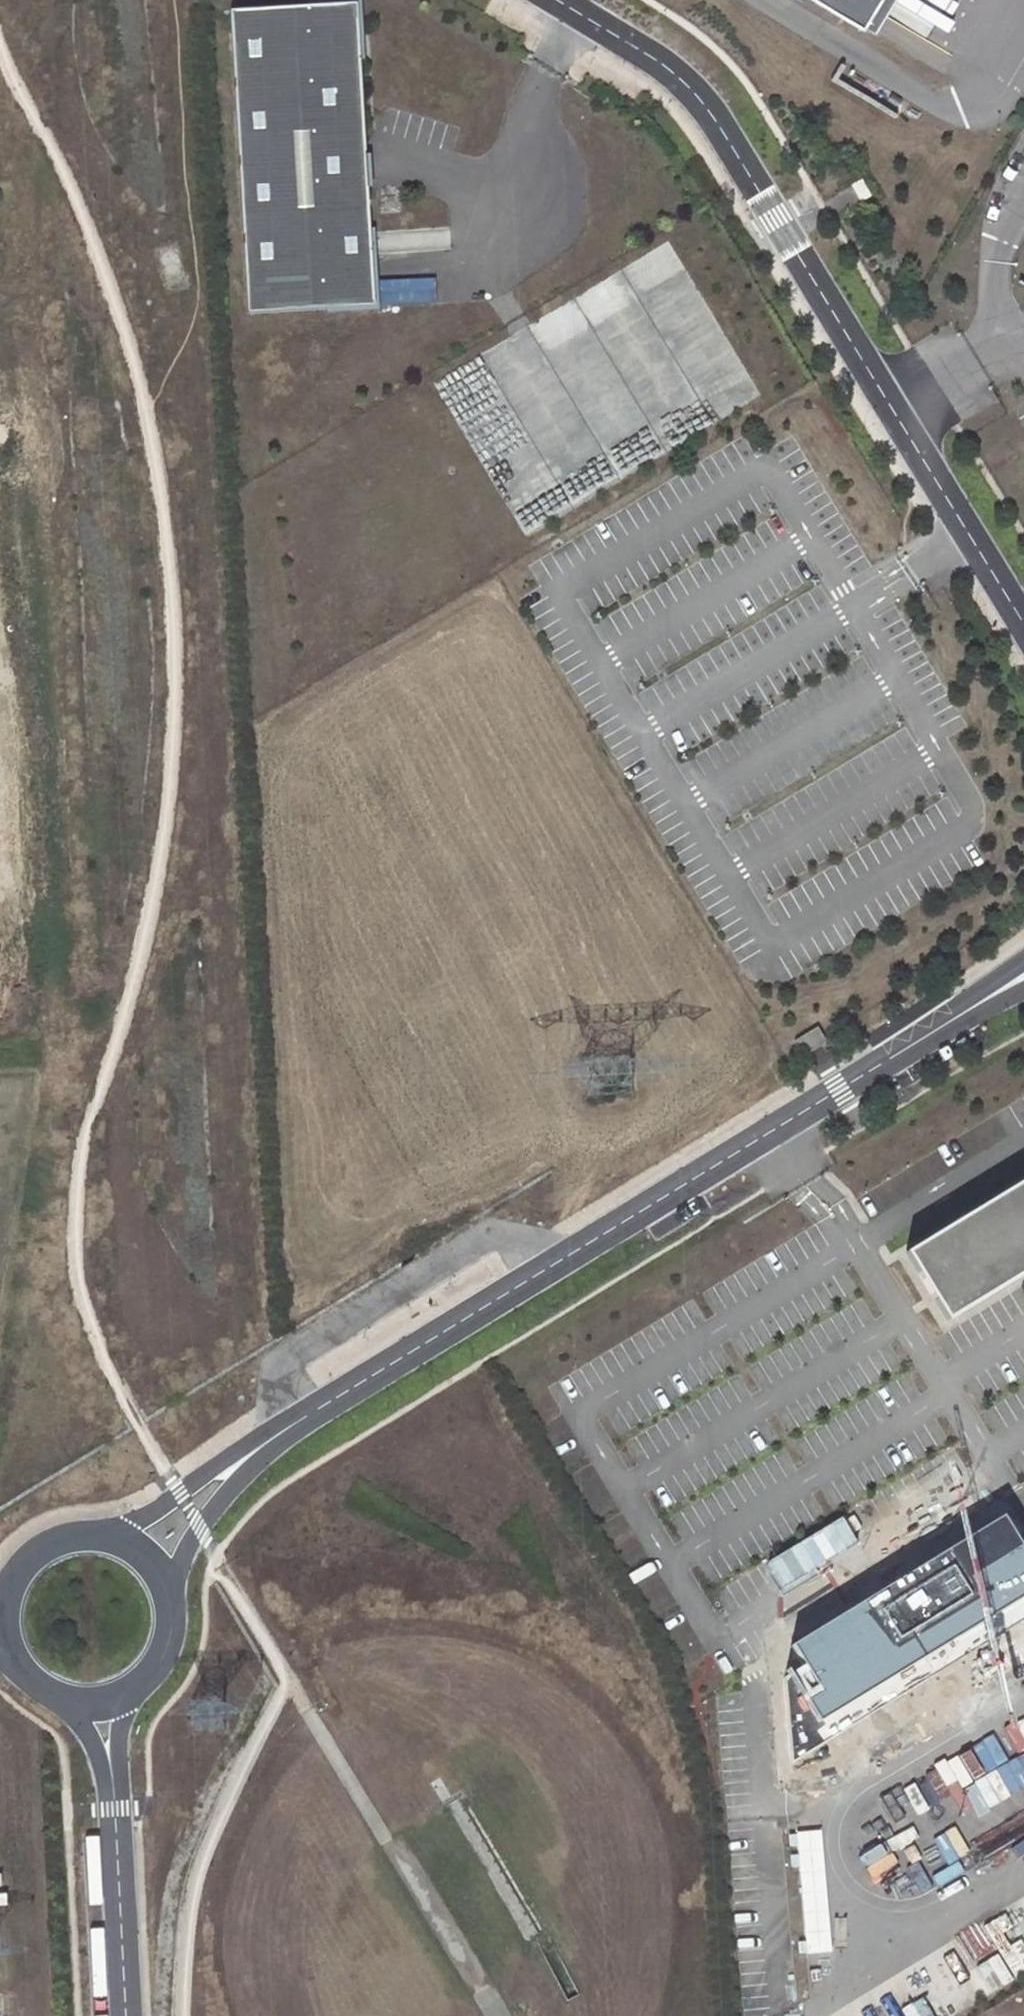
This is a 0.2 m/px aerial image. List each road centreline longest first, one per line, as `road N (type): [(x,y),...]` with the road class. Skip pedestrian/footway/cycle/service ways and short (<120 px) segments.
road 1 (tertiary): [(148,1561),(223,1477),(289,1427),(1023,977)]
road 2 (unclassified): [(557,0),(677,72),(715,118),(1023,632)]
road 3 (track): [(282,1670),(502,2015)]
road 4 (unclassified): [(92,1704),(111,1777),(125,2015)]
road 5 (tertiary): [(92,1704),(134,1692),(164,1661),(171,1598),(148,1561)]
road 6 (tertiary): [(148,1561),(110,1541),(67,1542),(31,1565),(9,1624)]
road 7 (tertiary): [(9,1624),(34,1681),(92,1704)]

